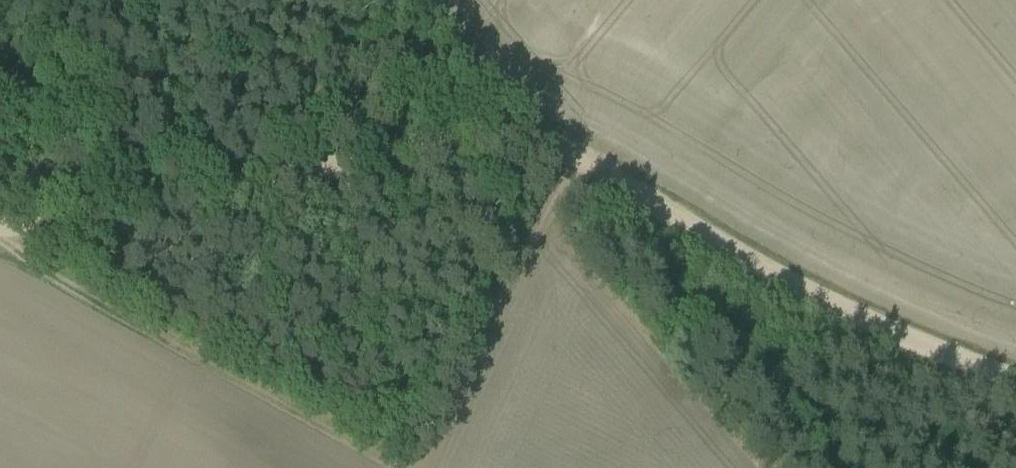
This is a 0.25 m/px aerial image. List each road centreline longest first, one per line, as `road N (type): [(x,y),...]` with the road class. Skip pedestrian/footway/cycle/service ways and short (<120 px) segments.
road 1 (track): [(502,136),(576,157),(794,290),(1015,381)]
road 2 (track): [(0,229),(38,231),(465,137),(502,136)]
road 3 (track): [(5,231),(75,286),(405,467)]
road 4 (track): [(576,157),(425,467)]

